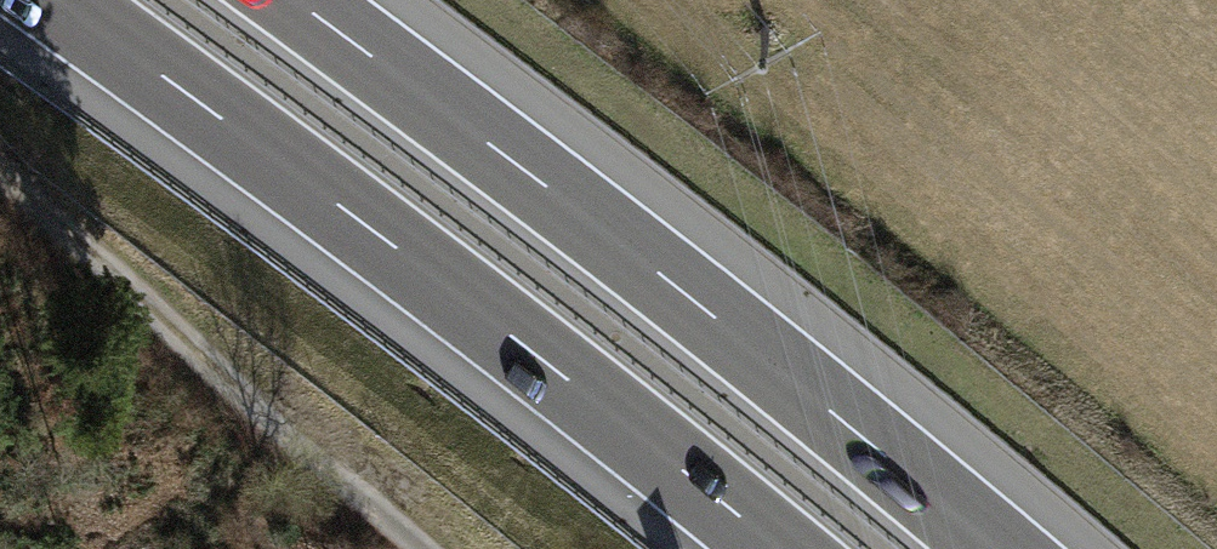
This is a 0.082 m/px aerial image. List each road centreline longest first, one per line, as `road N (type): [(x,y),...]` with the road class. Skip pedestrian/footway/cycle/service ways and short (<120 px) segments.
road 1 (motorway): [(57,0),(550,365),(776,548)]
road 2 (motorway): [(1004,548),(670,279),(296,0)]
road 3 (track): [(0,177),(272,401)]
road 4 (track): [(431,548),(272,401)]

